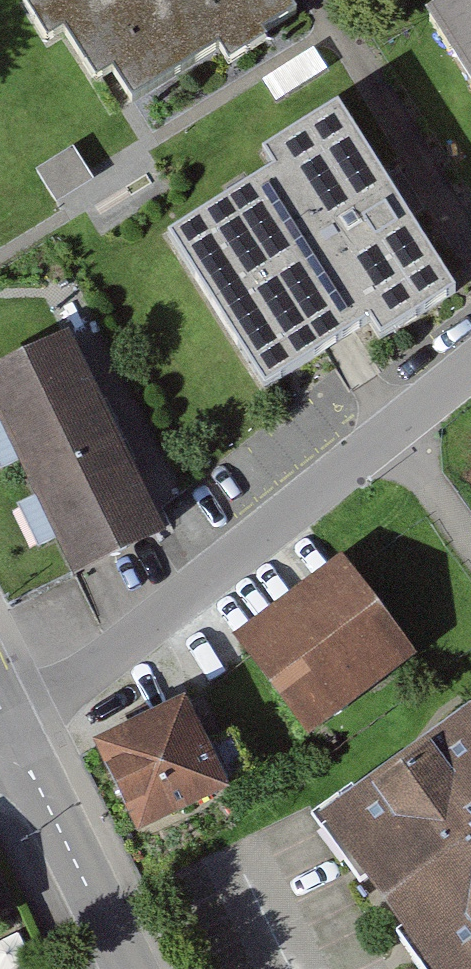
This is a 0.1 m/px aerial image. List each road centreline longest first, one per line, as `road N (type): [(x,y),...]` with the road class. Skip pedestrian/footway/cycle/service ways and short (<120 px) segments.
road 1 (residential): [(470,370),(103,661),(7,722)]
road 2 (tertiary): [(7,722),(126,968)]

